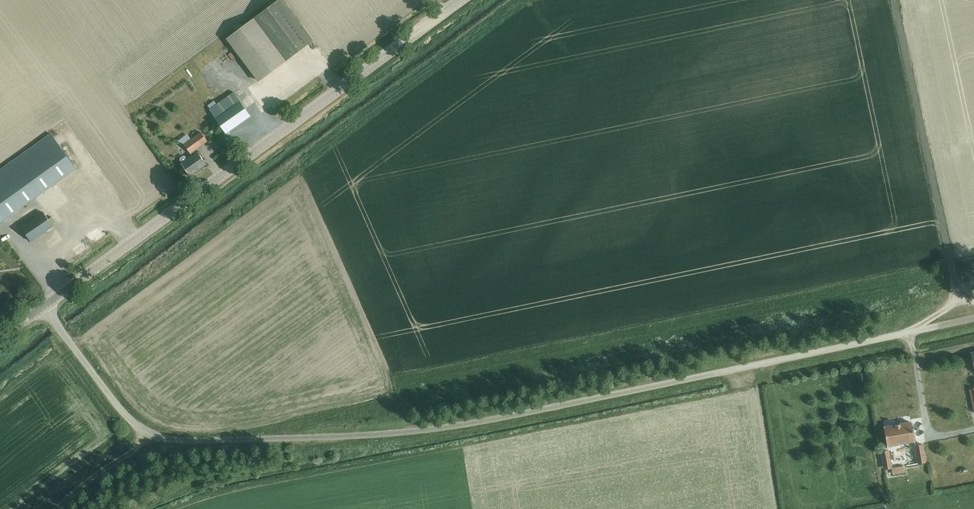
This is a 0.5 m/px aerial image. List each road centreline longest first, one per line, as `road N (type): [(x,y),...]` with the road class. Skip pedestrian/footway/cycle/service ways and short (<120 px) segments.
road 1 (unclassified): [(43,306),(137,427),(187,441),(491,423),(918,330)]
road 2 (tertiary): [(43,306),(458,0)]
road 3 (track): [(957,296),(894,0)]

